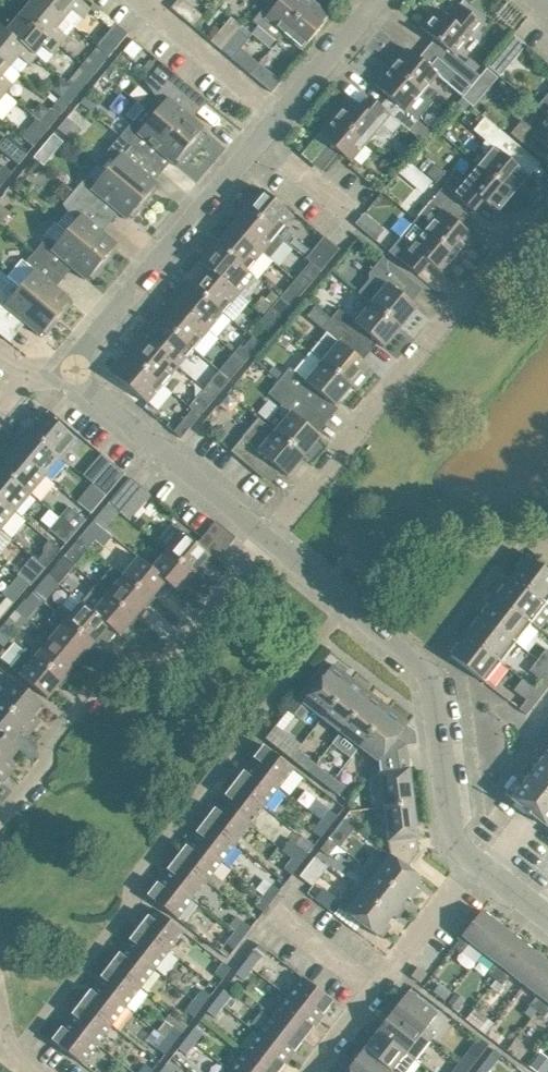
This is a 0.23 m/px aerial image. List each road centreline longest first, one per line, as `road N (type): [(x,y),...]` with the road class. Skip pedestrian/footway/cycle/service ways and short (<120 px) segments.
road 1 (residential): [(14,1056),(128,905),(133,879),(346,603)]
road 2 (residential): [(268,538),(528,221),(547,217)]
road 3 (residential): [(0,819),(48,761),(48,741),(116,661),(164,658),(268,538)]
road 4 (residential): [(281,115),(74,372)]
road 5 (residential): [(346,603),(422,667),(433,688),(453,843),(475,860)]
road 6 (residential): [(311,1071),(475,860)]
road 7 (residential): [(74,372),(268,538)]
road 8 (residential): [(154,9),(281,115)]
road 9 (residential): [(376,0),(281,115)]

